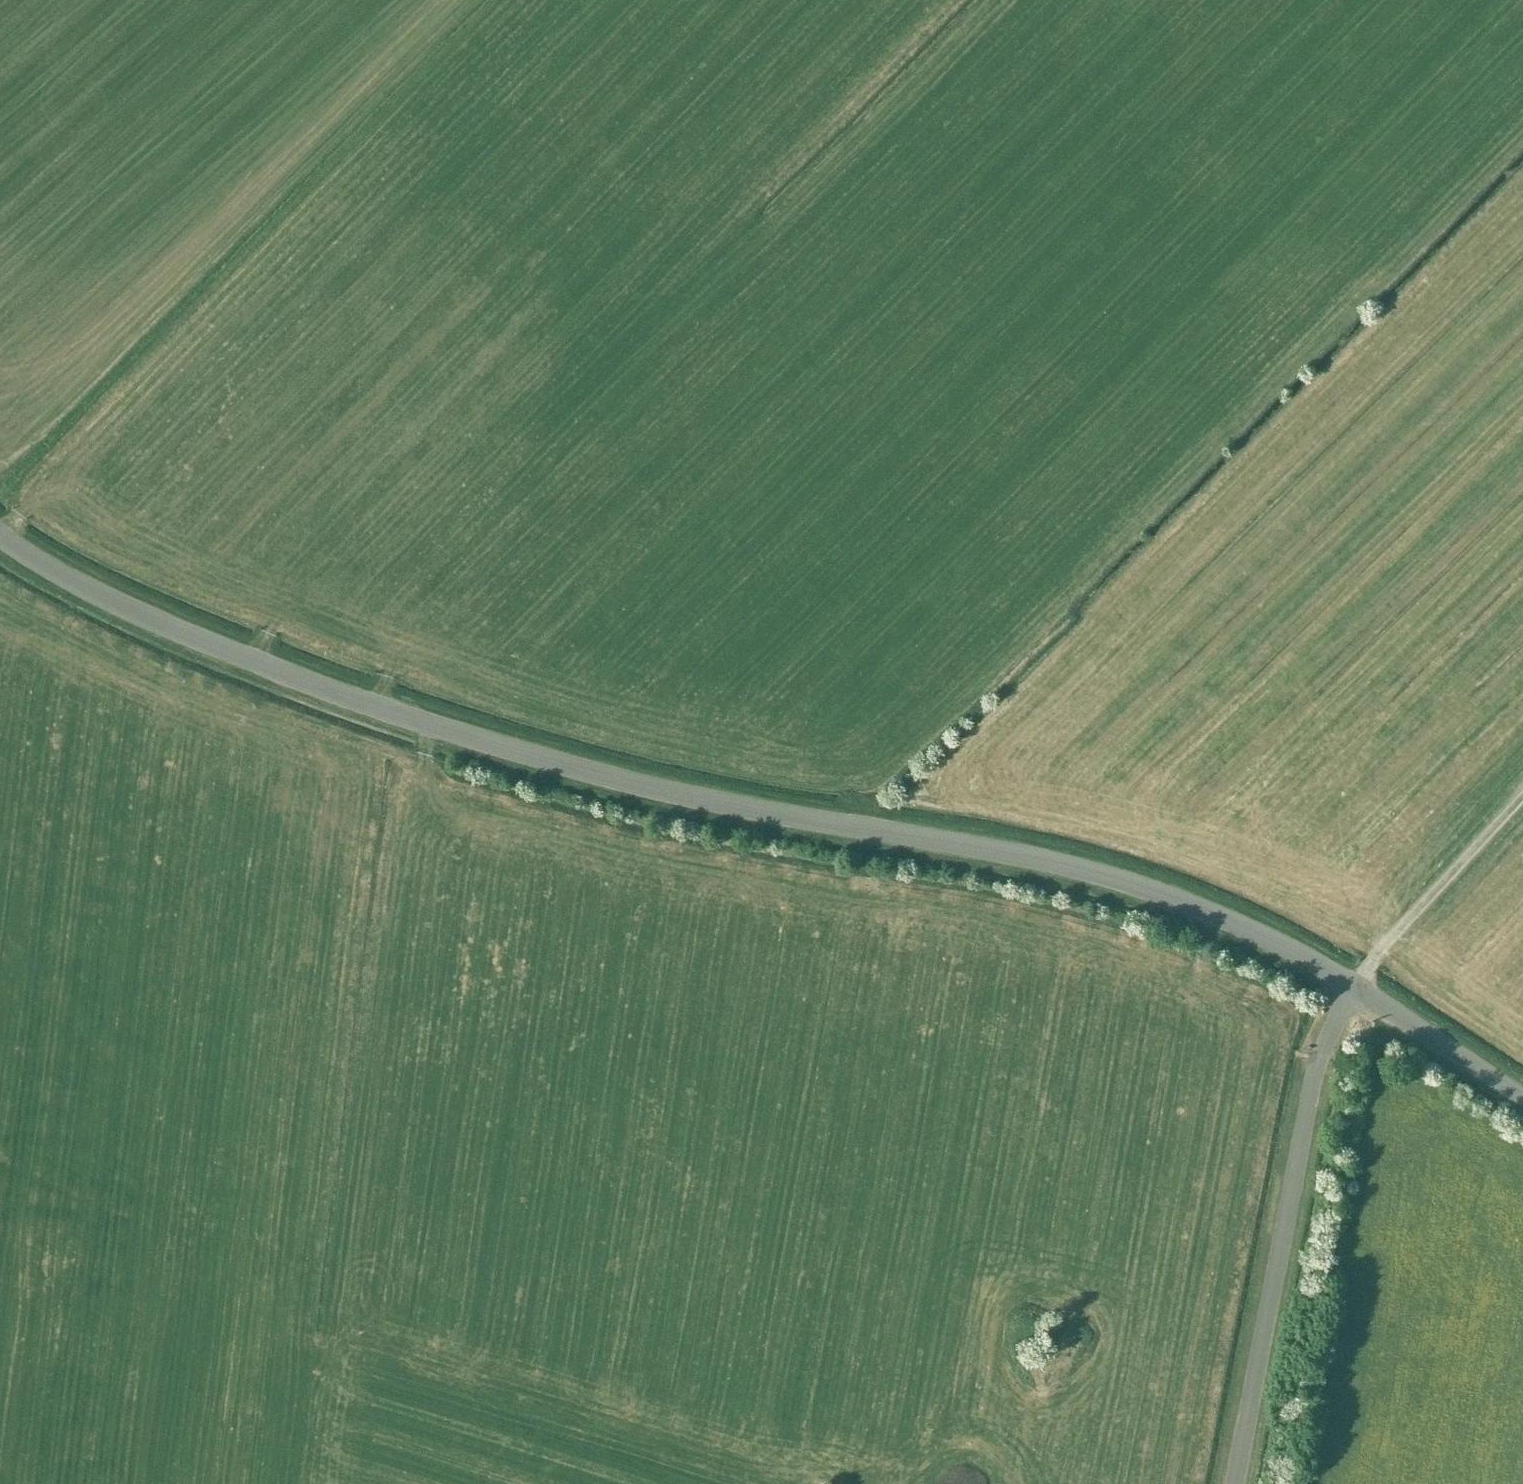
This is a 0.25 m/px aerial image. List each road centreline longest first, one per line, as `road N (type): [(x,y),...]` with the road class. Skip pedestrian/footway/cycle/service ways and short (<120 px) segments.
road 1 (unclassified): [(0,535),(107,598),(239,655),(530,754),(691,797),(1049,860),(1203,909),(1301,954),(1522,1096)]
road 2 (track): [(1522,795),(1354,987)]

